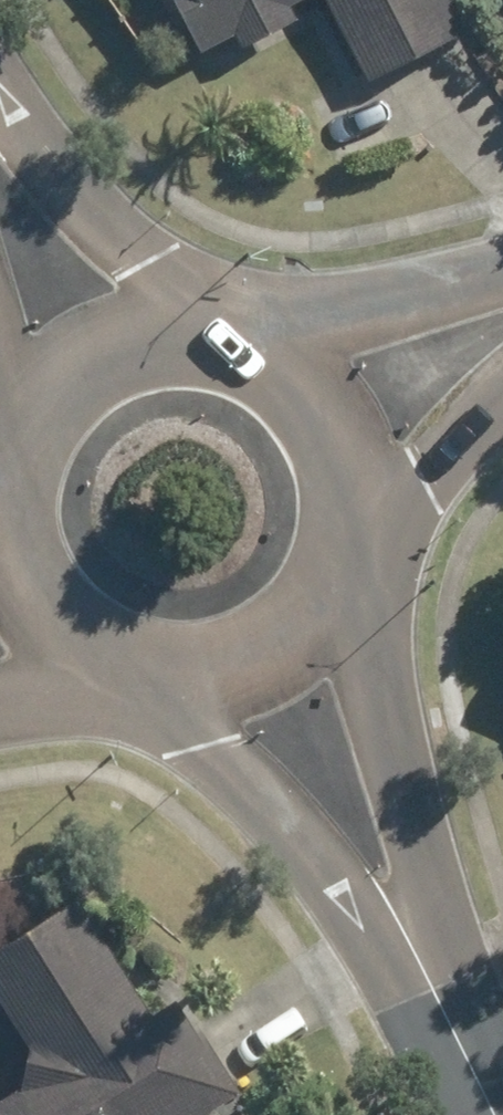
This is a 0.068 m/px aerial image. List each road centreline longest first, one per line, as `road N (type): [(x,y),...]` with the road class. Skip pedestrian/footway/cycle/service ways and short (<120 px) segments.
road 1 (residential): [(280,655),(294,707),(501,1114)]
road 2 (residential): [(346,398),(369,453),(374,512),(359,569),(327,619),(280,655)]
road 3 (residential): [(280,655),(234,672),(186,677),(138,669),(94,649),(57,618),(30,578)]
road 4 (residential): [(30,578),(12,525),(12,469),(28,417),(60,371),(104,337)]
road 5 (residential): [(104,337),(156,318),(210,315),(263,329),(310,357),(346,398)]
road 6 (residential): [(0,139),(104,337)]
road 7 (residential): [(346,398),(502,327)]

